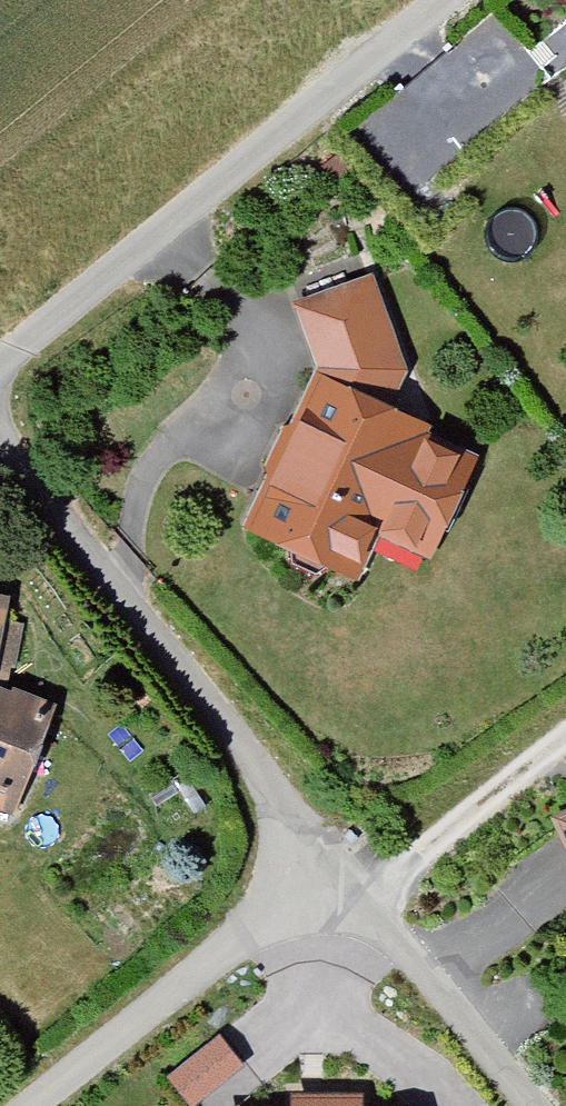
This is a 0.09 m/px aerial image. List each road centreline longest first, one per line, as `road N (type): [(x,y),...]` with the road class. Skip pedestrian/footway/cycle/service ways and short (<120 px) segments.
road 1 (residential): [(0,389),(483,0)]
road 2 (residential): [(0,405),(348,873)]
road 3 (residential): [(348,873),(49,1105)]
road 4 (residential): [(348,873),(543,1105)]

